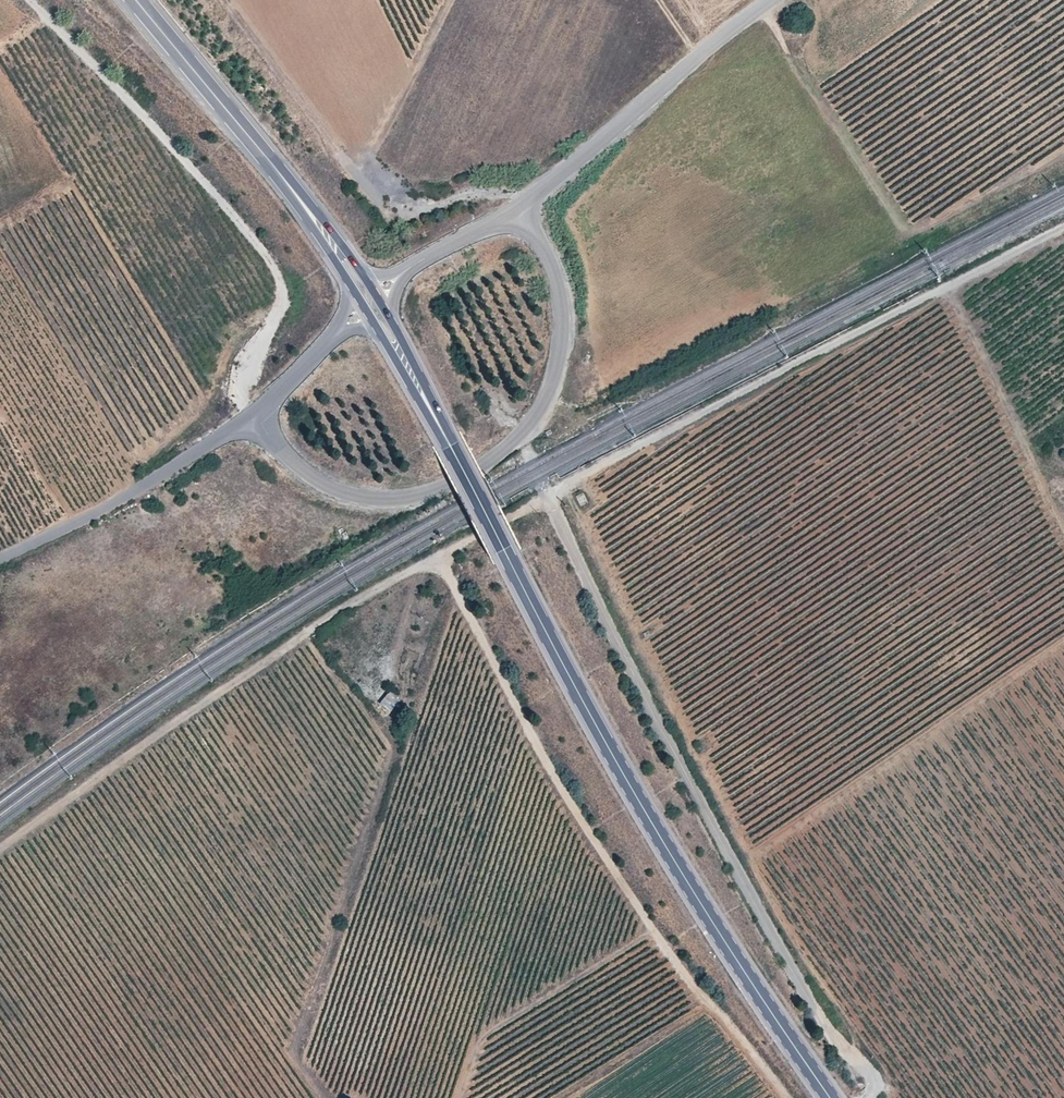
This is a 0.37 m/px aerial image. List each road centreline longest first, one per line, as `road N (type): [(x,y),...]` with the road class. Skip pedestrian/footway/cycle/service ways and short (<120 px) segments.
road 1 (track): [(1063,226),(548,496),(821,1023),(873,1080),(868,1097)]
road 2 (tertiary): [(826,1097),(594,736),(442,432)]
road 3 (tertiary): [(524,205),(557,288),(560,344),(543,406),(496,456),(428,492),(358,498),(304,474),(252,417)]
road 4 (track): [(436,557),(589,832),(671,957),(733,1030)]
road 5 (track): [(0,847),(331,617),(436,557)]
road 6 (track): [(252,417),(249,366),(282,303),(266,254),(29,0)]
road 7 (tertiary): [(770,0),(524,205)]
road 8 (unclassified): [(0,558),(148,485),(252,417)]
road 9 (track): [(1063,535),(944,287)]
road 10 (tertiary): [(364,274),(249,137)]
road 11 (tertiary): [(249,137),(135,0)]
road 12 (tertiary): [(249,137),(349,284)]
road 13 (tertiary): [(442,432),(385,312)]
road 14 (track): [(548,496),(436,557)]

